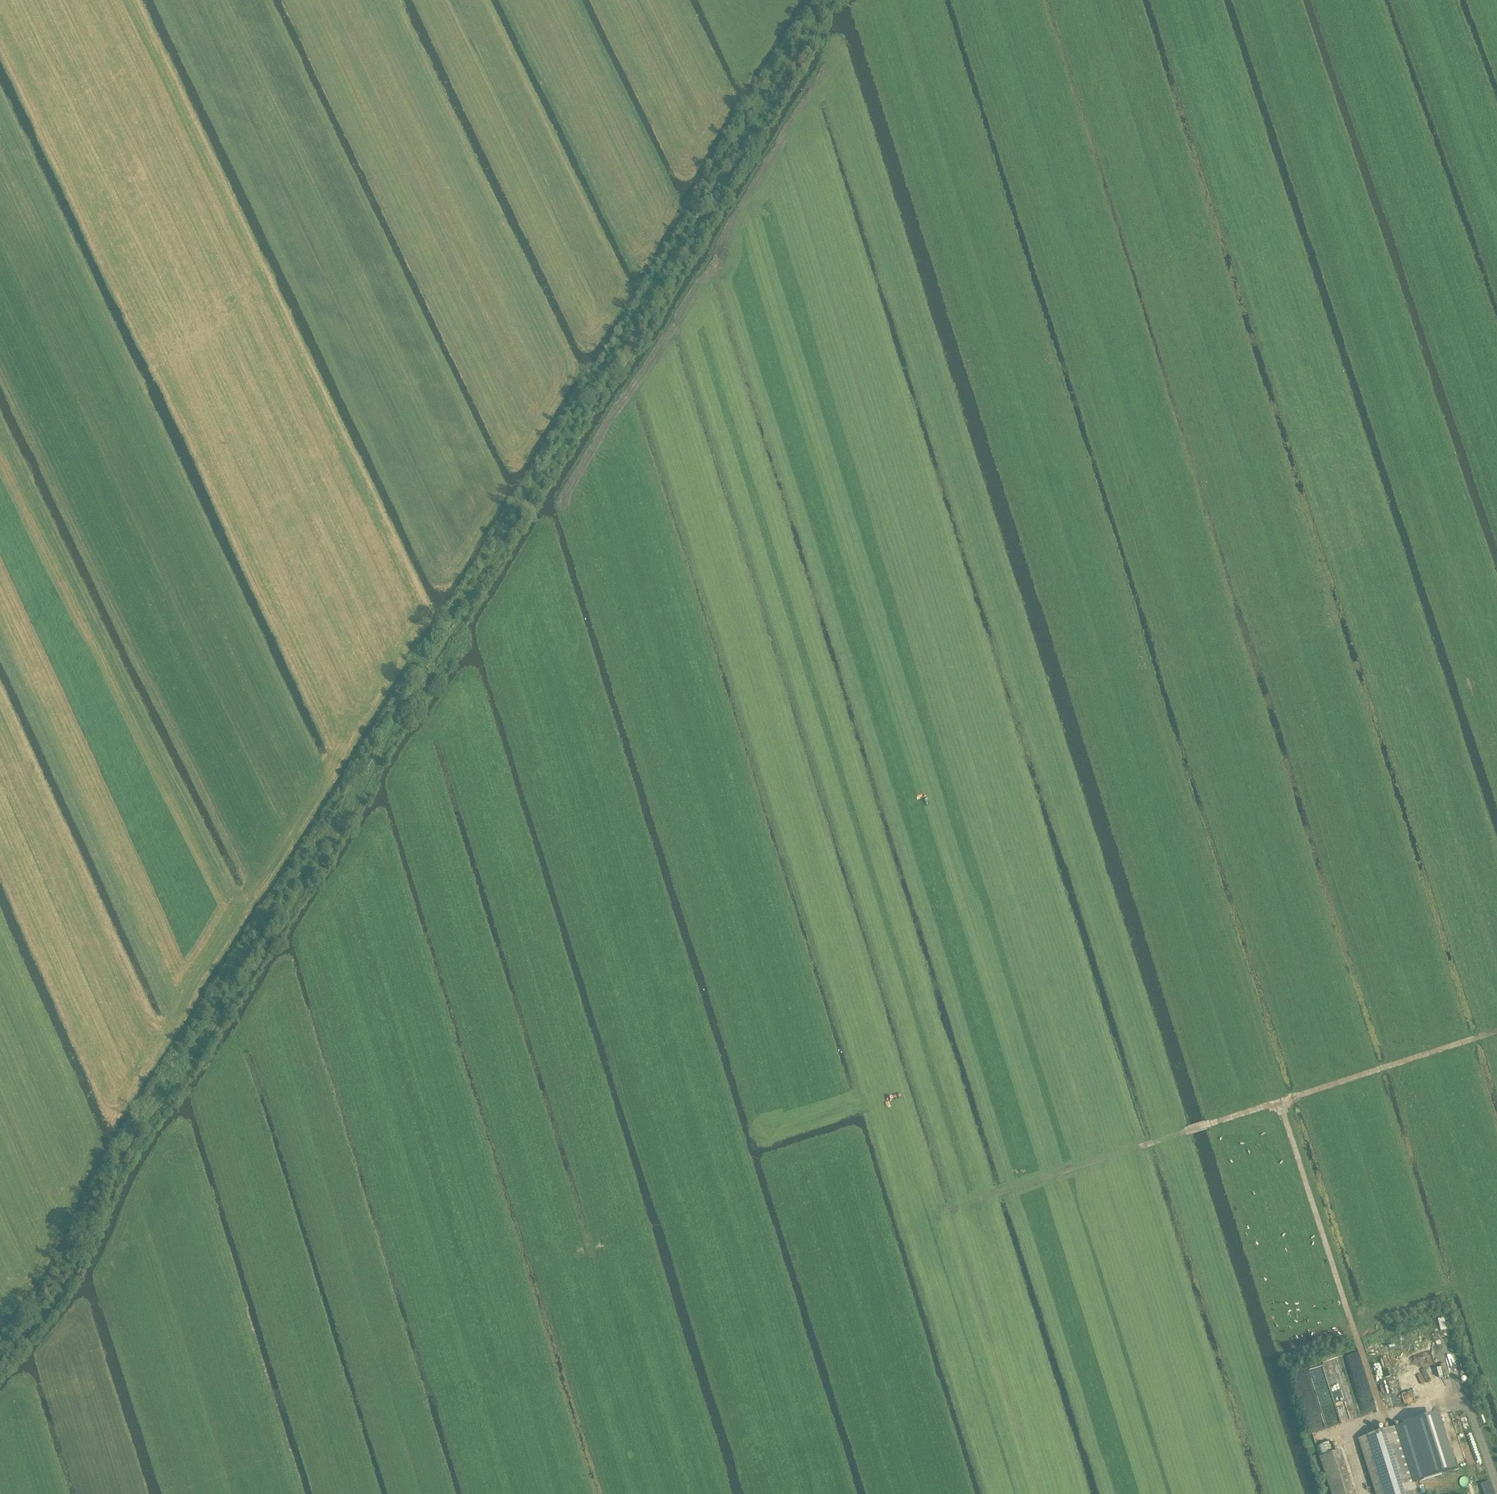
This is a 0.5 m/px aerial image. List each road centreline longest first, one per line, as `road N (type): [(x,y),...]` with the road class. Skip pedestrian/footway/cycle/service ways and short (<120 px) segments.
road 1 (track): [(946,1212),(1496,1032)]
road 2 (track): [(1384,1419),(1280,1103)]

